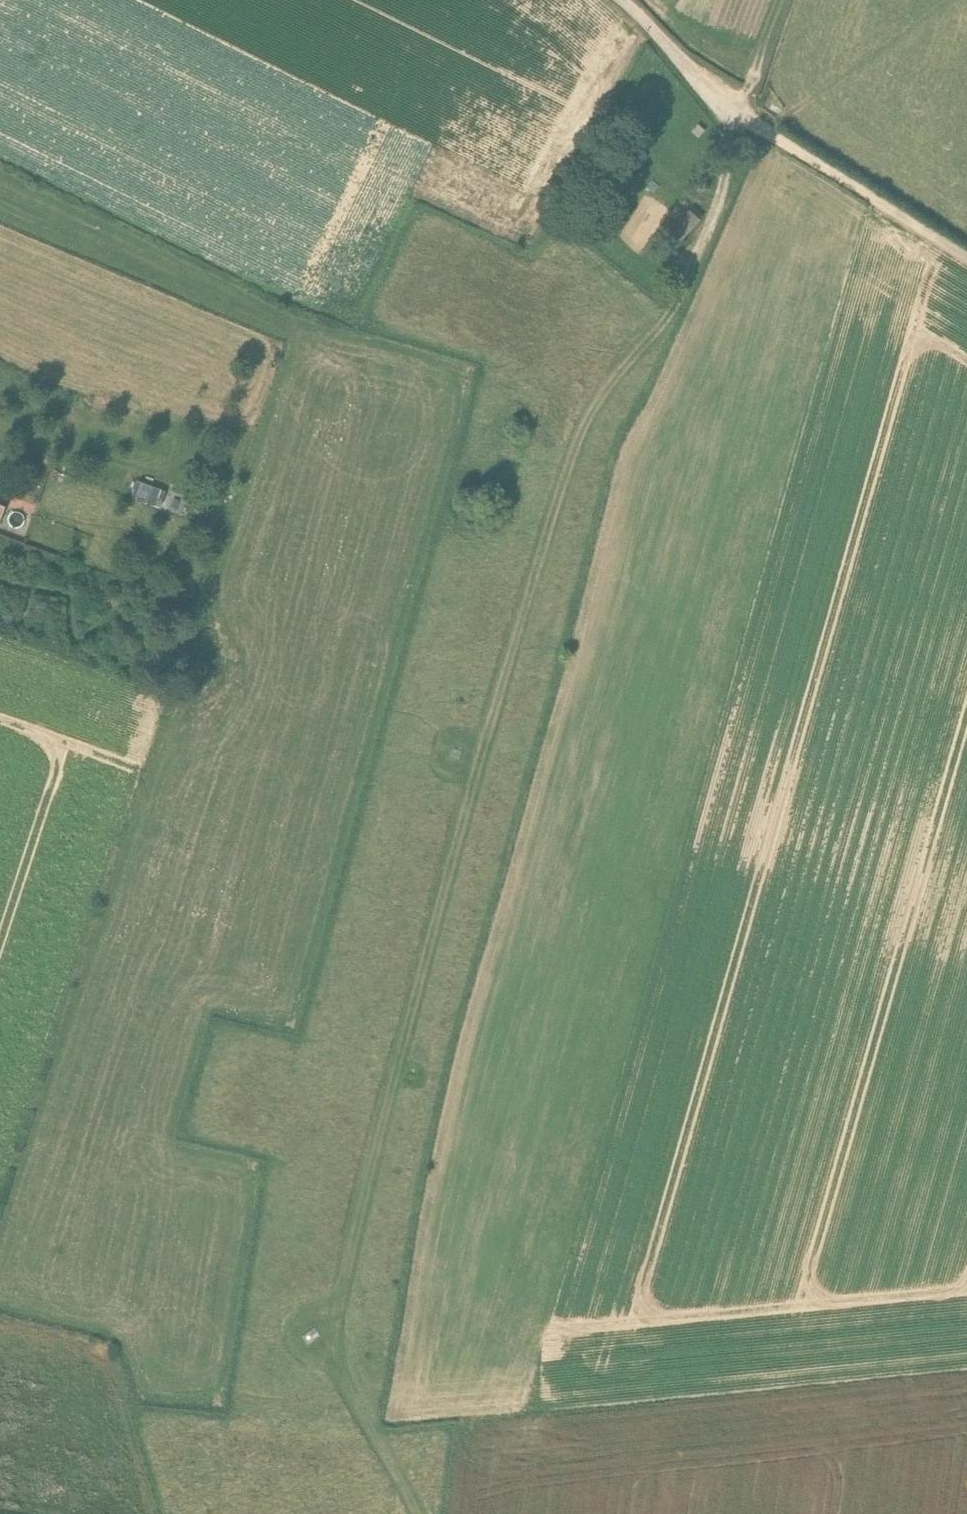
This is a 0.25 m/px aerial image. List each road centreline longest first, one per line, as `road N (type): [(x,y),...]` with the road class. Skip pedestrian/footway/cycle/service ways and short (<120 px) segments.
road 1 (track): [(966,257),(738,112),(619,0)]

